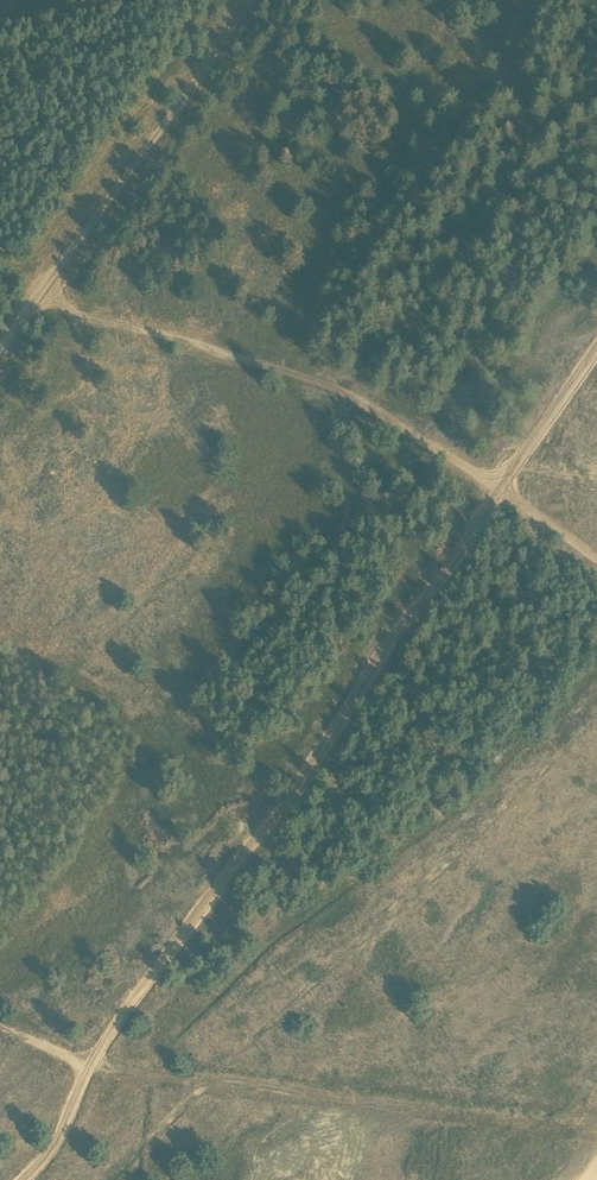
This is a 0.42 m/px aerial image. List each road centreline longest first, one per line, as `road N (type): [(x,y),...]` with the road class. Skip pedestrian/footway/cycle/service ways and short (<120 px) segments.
road 1 (track): [(37,296),(334,389),(505,485),(290,800),(89,1067)]
road 2 (track): [(0,349),(252,0)]
road 3 (track): [(596,354),(505,485),(596,560)]
road 4 (track): [(25,1179),(63,1135),(89,1067),(0,1015)]

